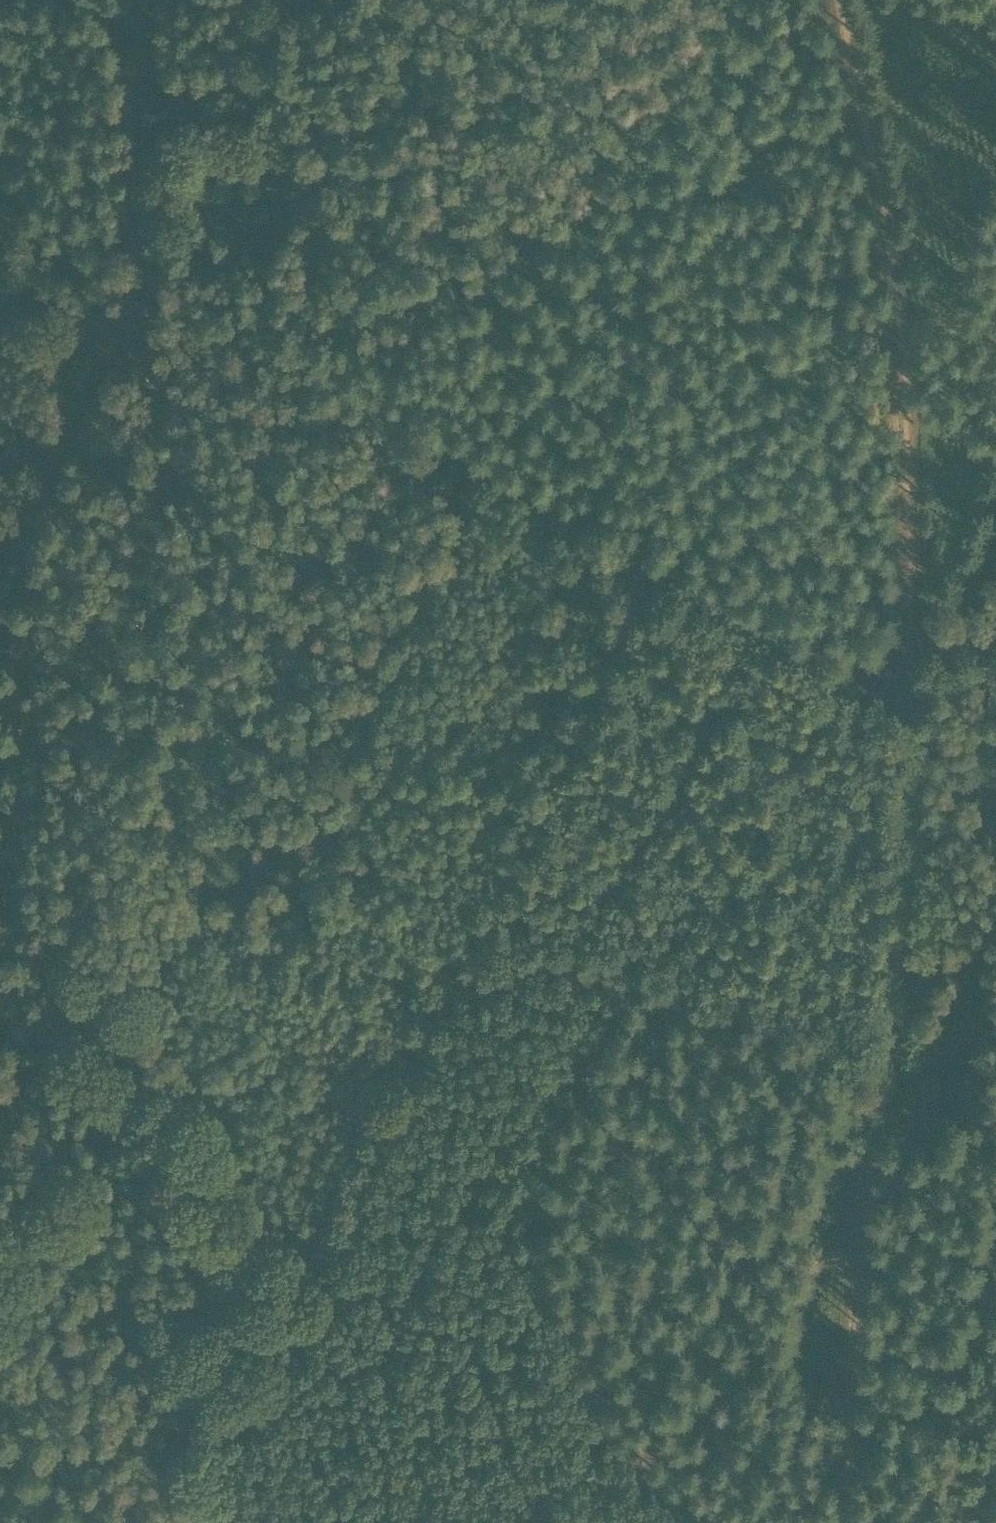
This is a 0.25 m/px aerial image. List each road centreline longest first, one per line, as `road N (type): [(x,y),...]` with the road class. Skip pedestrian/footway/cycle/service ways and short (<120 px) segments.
road 1 (track): [(862,1522),(849,1448),(874,1286),(886,1101),(926,764),(906,250),(850,0)]
road 2 (track): [(184,1514),(654,517)]
road 3 (track): [(232,285),(919,665)]

